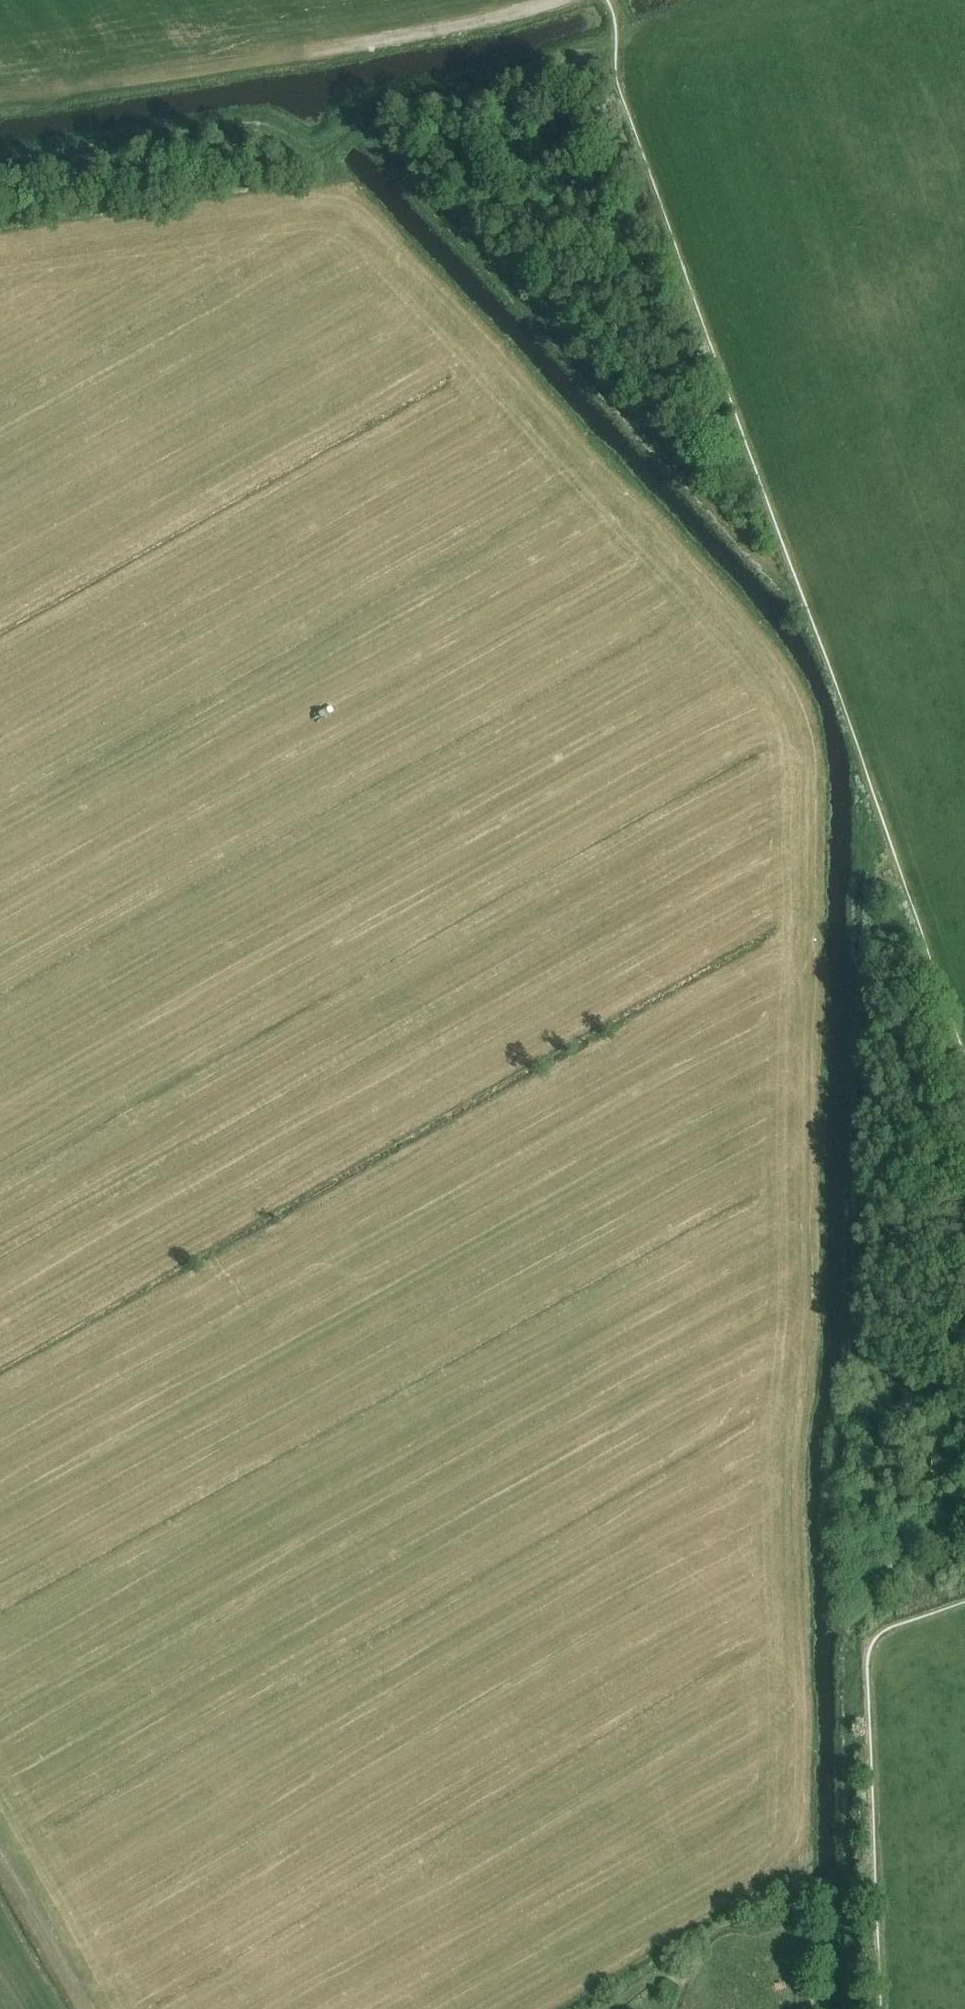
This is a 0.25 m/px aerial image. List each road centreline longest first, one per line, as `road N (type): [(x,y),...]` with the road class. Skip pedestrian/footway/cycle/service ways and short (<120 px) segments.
road 1 (track): [(352,118),(322,144),(244,124),(0,164)]
road 2 (track): [(534,0),(372,36)]

